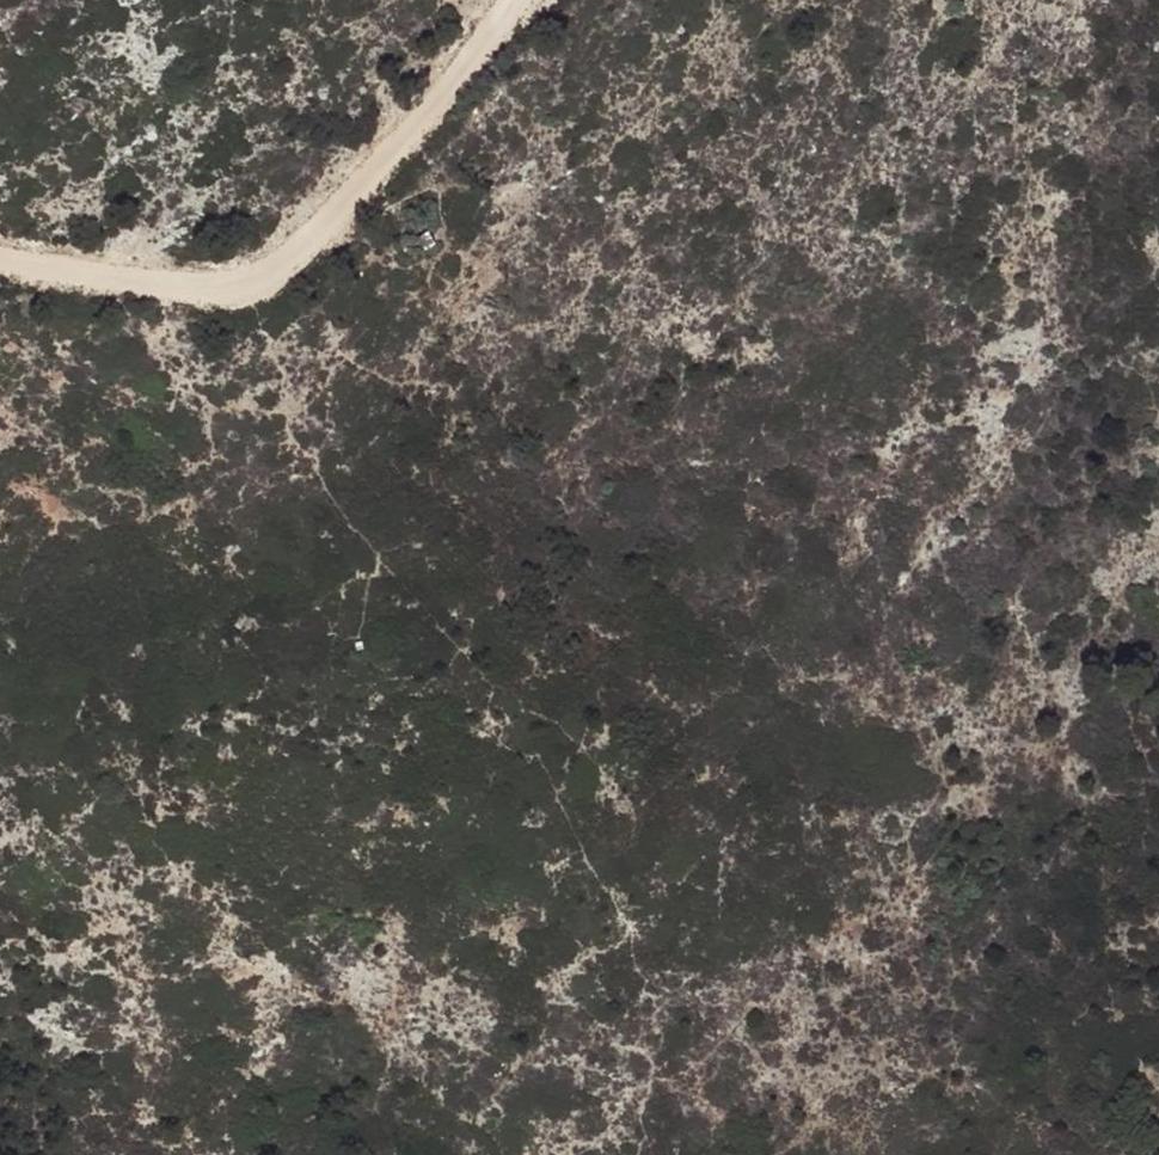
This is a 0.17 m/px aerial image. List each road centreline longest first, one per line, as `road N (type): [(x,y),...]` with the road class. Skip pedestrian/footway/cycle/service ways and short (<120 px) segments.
road 1 (track): [(533,0),(395,167),(320,243),(244,282),(147,288),(0,260)]

